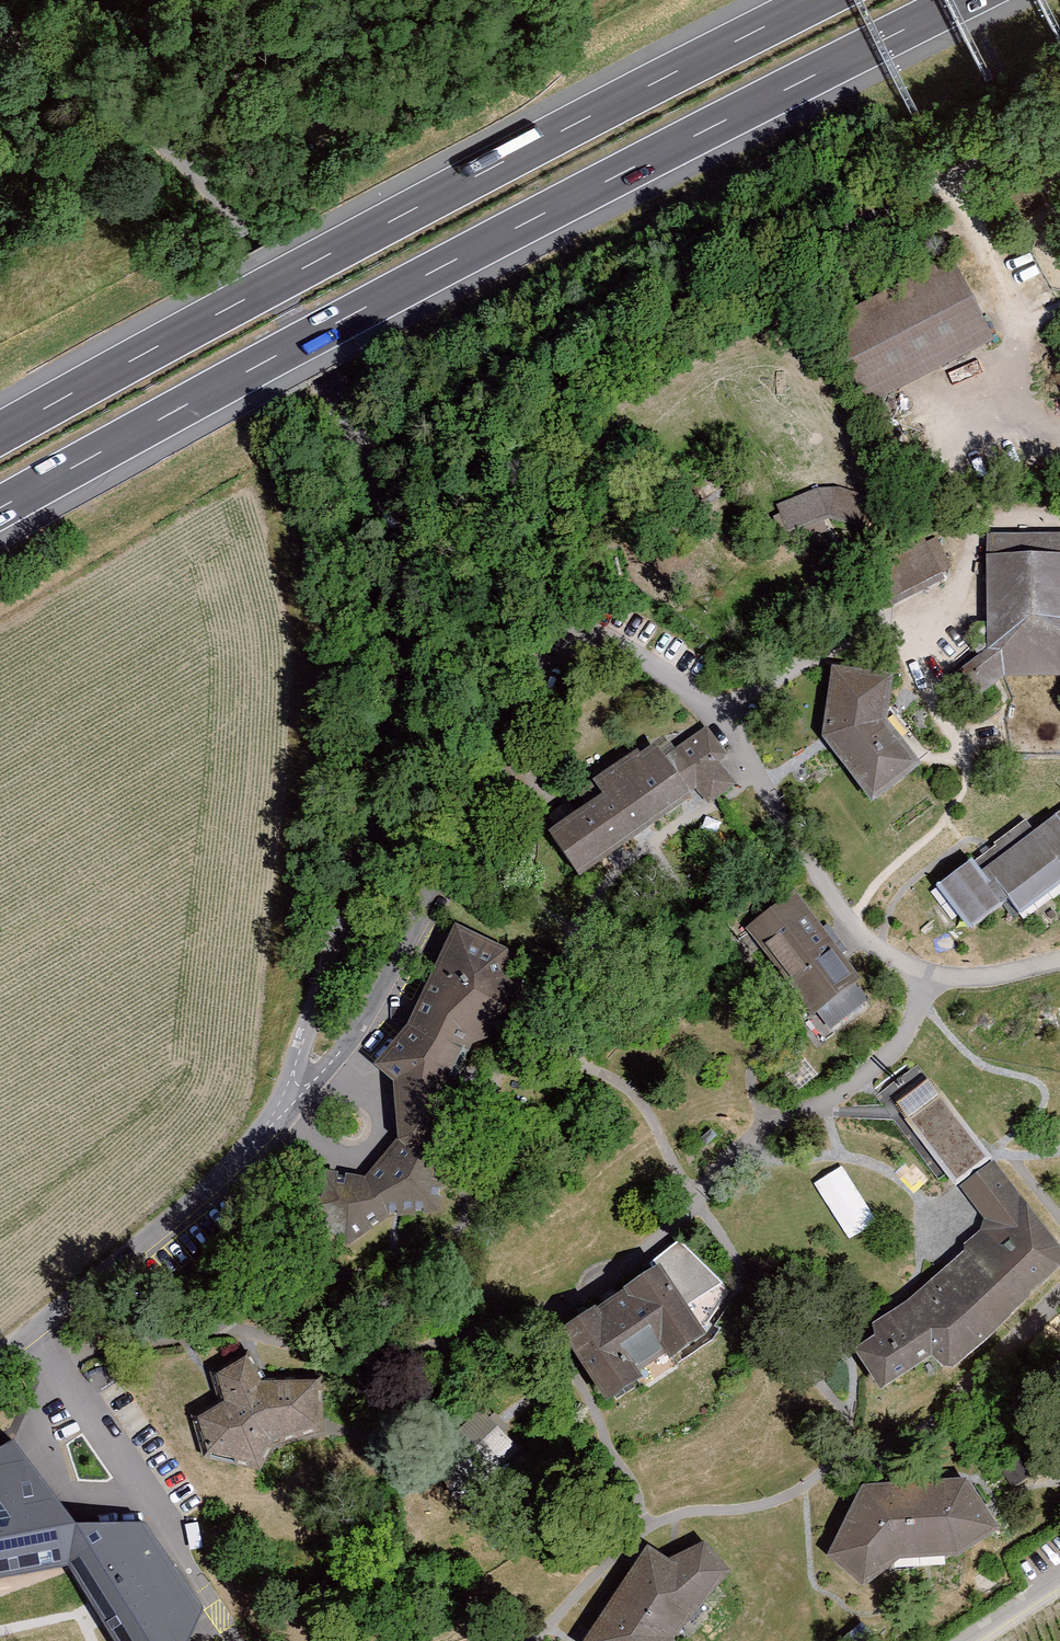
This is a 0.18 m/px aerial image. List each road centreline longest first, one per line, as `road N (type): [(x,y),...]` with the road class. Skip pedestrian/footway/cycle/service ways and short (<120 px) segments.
road 1 (motorway): [(0,509),(313,335),(963,0)]
road 2 (unclassified): [(340,918),(394,733),(406,646),(404,573),(379,484),(254,246),(207,182),(101,91),(0,32)]
road 3 (motorway): [(817,0),(0,433)]
road 4 (residential): [(0,1357),(189,1203),(274,1116),(340,918)]
road 5 (track): [(207,182),(552,0)]
road 6 (track): [(1059,520),(1001,518),(973,542),(950,607),(893,620)]

